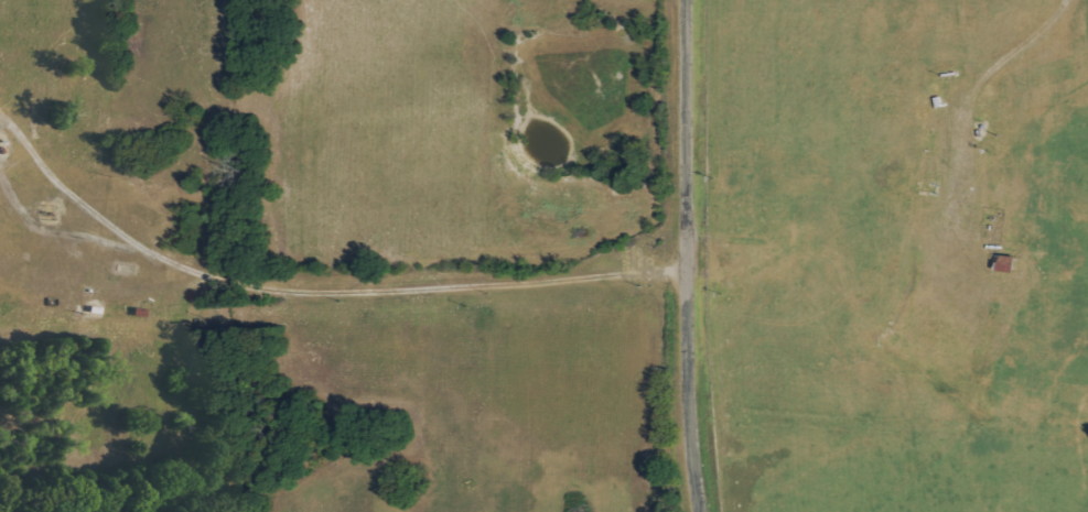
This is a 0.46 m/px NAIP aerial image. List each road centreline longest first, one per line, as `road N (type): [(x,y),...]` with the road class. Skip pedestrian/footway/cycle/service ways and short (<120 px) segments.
road 1 (residential): [(697,511),(694,0)]

